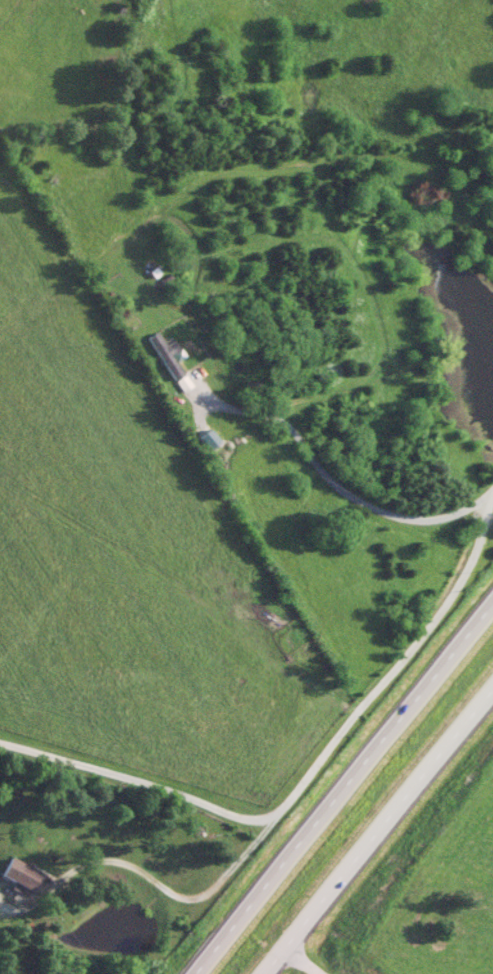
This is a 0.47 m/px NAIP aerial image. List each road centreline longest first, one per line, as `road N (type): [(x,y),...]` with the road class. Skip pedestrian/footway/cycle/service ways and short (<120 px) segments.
road 1 (residential): [(492,485),(482,497),(456,588),(408,654),(240,858),(188,901),(167,899)]
road 2 (trunk): [(492,595),(187,973)]
road 3 (trunk): [(268,973),(492,688)]

